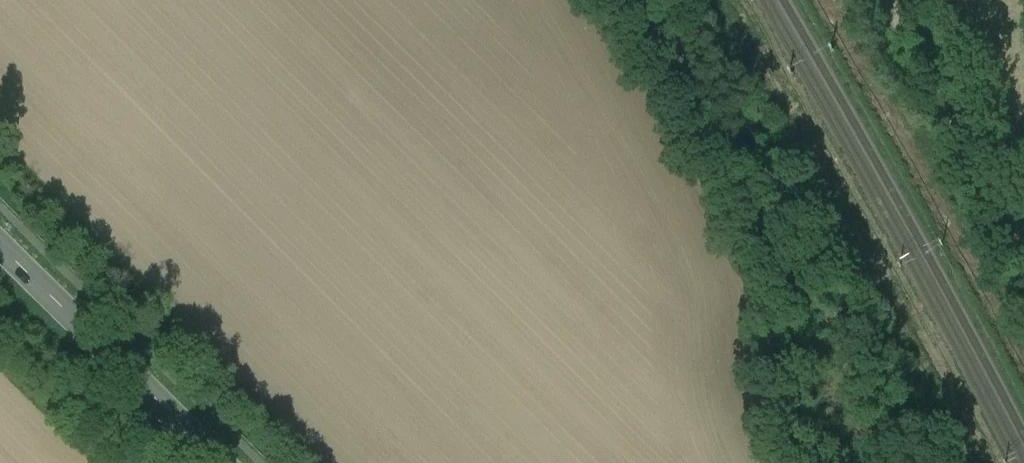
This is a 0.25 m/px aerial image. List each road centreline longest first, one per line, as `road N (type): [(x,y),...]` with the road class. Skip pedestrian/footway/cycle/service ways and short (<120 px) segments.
road 1 (primary): [(220,462),(0,246)]
road 2 (track): [(862,0),(905,121),(943,152),(998,179),(1023,235)]

